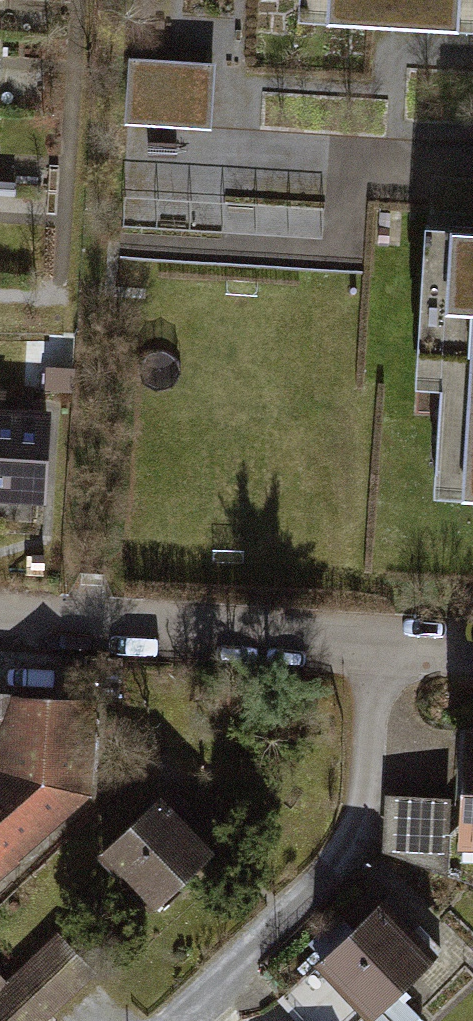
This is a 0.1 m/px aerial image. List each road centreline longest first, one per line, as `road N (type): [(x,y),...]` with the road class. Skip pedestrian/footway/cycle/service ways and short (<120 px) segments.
road 1 (residential): [(472,654),(0,627)]
road 2 (track): [(184,1020),(347,856),(369,772),(372,648)]

